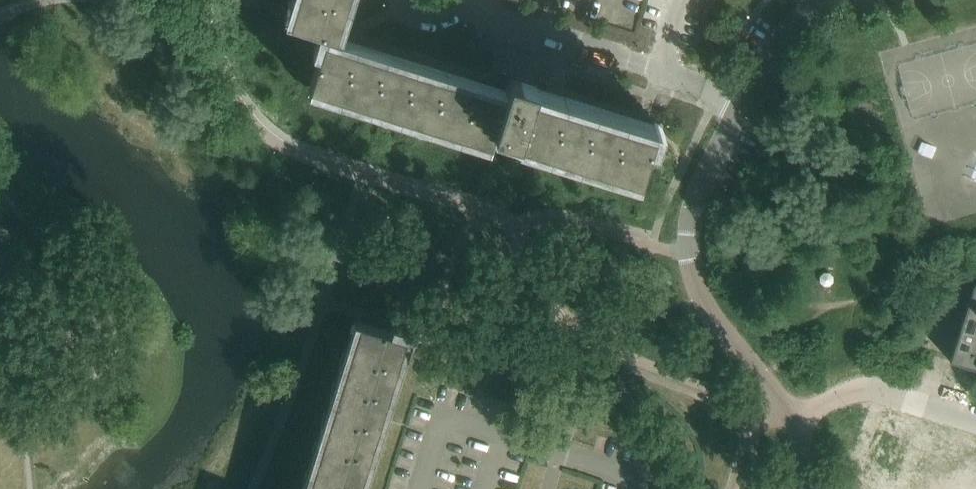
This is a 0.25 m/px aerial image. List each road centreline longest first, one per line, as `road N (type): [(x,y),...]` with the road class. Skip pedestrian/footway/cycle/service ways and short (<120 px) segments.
road 1 (unclassified): [(796,488),(800,459),(787,418),(699,292),(689,249),(691,209),(743,97),(783,43),(832,0)]

